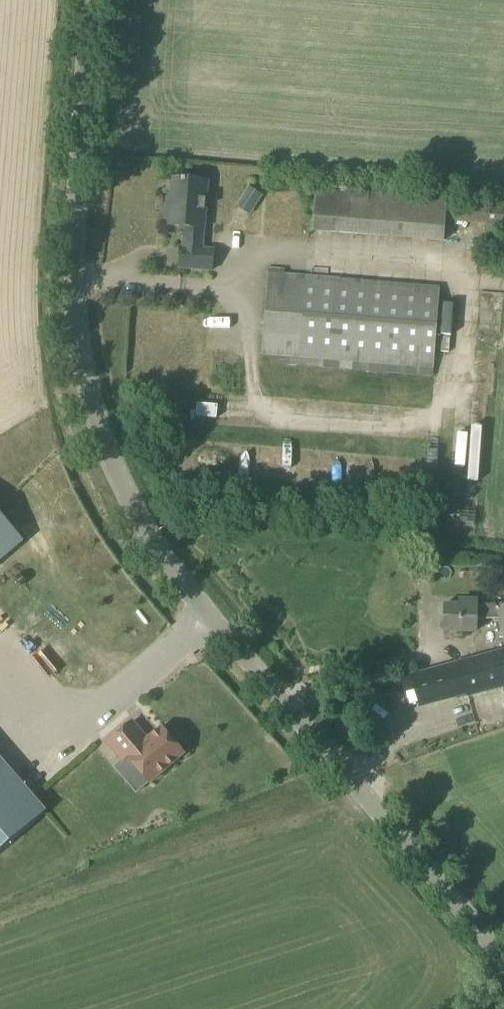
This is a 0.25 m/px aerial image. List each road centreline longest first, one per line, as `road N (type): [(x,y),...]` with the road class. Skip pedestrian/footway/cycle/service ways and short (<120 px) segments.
road 1 (unclassified): [(503,961),(170,571),(92,411),(50,277),(75,0)]

